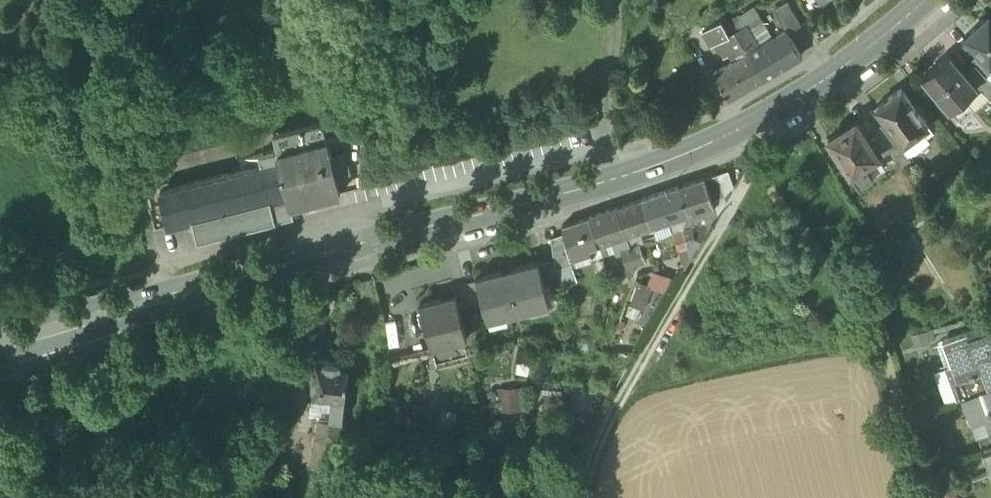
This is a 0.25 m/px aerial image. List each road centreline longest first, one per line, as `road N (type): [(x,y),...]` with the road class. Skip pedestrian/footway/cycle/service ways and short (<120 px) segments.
road 1 (primary): [(0,339),(672,162),(839,72),(926,0)]
road 2 (track): [(586,453),(756,157)]

